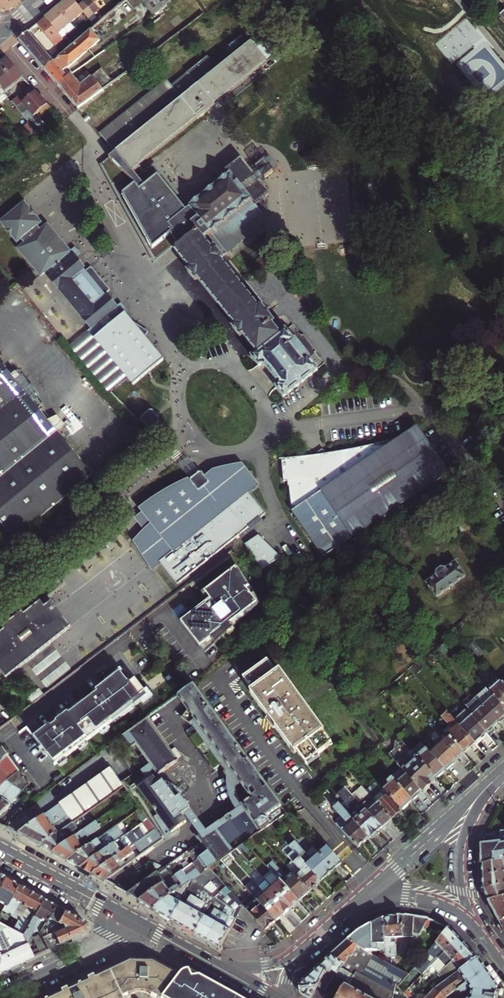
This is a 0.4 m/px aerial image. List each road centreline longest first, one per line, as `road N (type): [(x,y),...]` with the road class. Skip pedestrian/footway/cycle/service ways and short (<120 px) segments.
road 1 (tertiary): [(502,773),(362,902)]
road 2 (tertiary): [(474,926),(462,885),(465,845),(477,807),(502,773)]
road 3 (residential): [(0,997),(103,947),(134,921)]
road 4 (primary): [(0,850),(134,921)]
road 5 (tertiary): [(474,926),(417,896),(362,902)]

